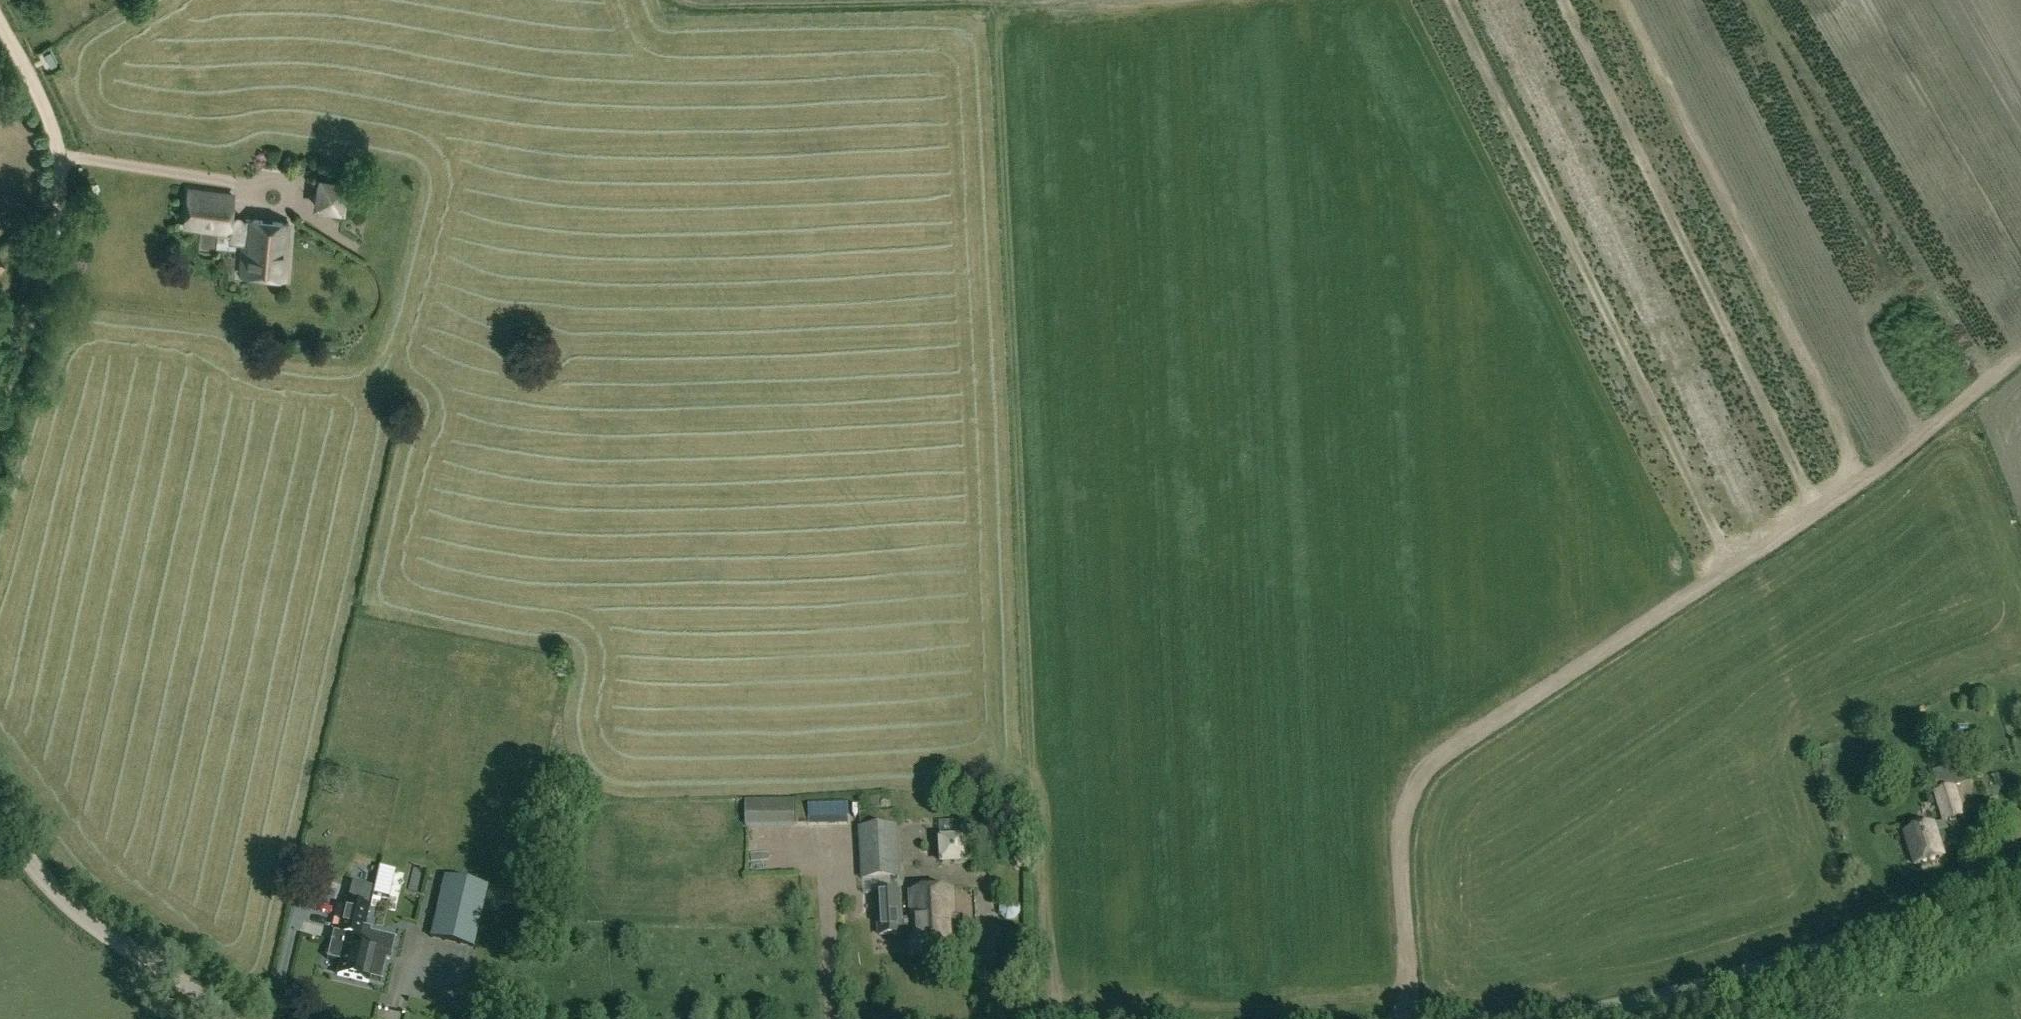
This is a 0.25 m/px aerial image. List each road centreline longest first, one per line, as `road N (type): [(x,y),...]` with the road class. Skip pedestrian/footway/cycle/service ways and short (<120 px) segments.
road 1 (track): [(1417,1018),(1411,841),(1447,760),(1841,501),(2020,356)]
road 2 (unclassified): [(1547,1018),(1747,972),(2020,866)]
road 3 (track): [(0,413),(62,203),(62,161),(43,102),(0,20)]
road 4 (unclassified): [(226,1018),(84,916),(0,823)]

